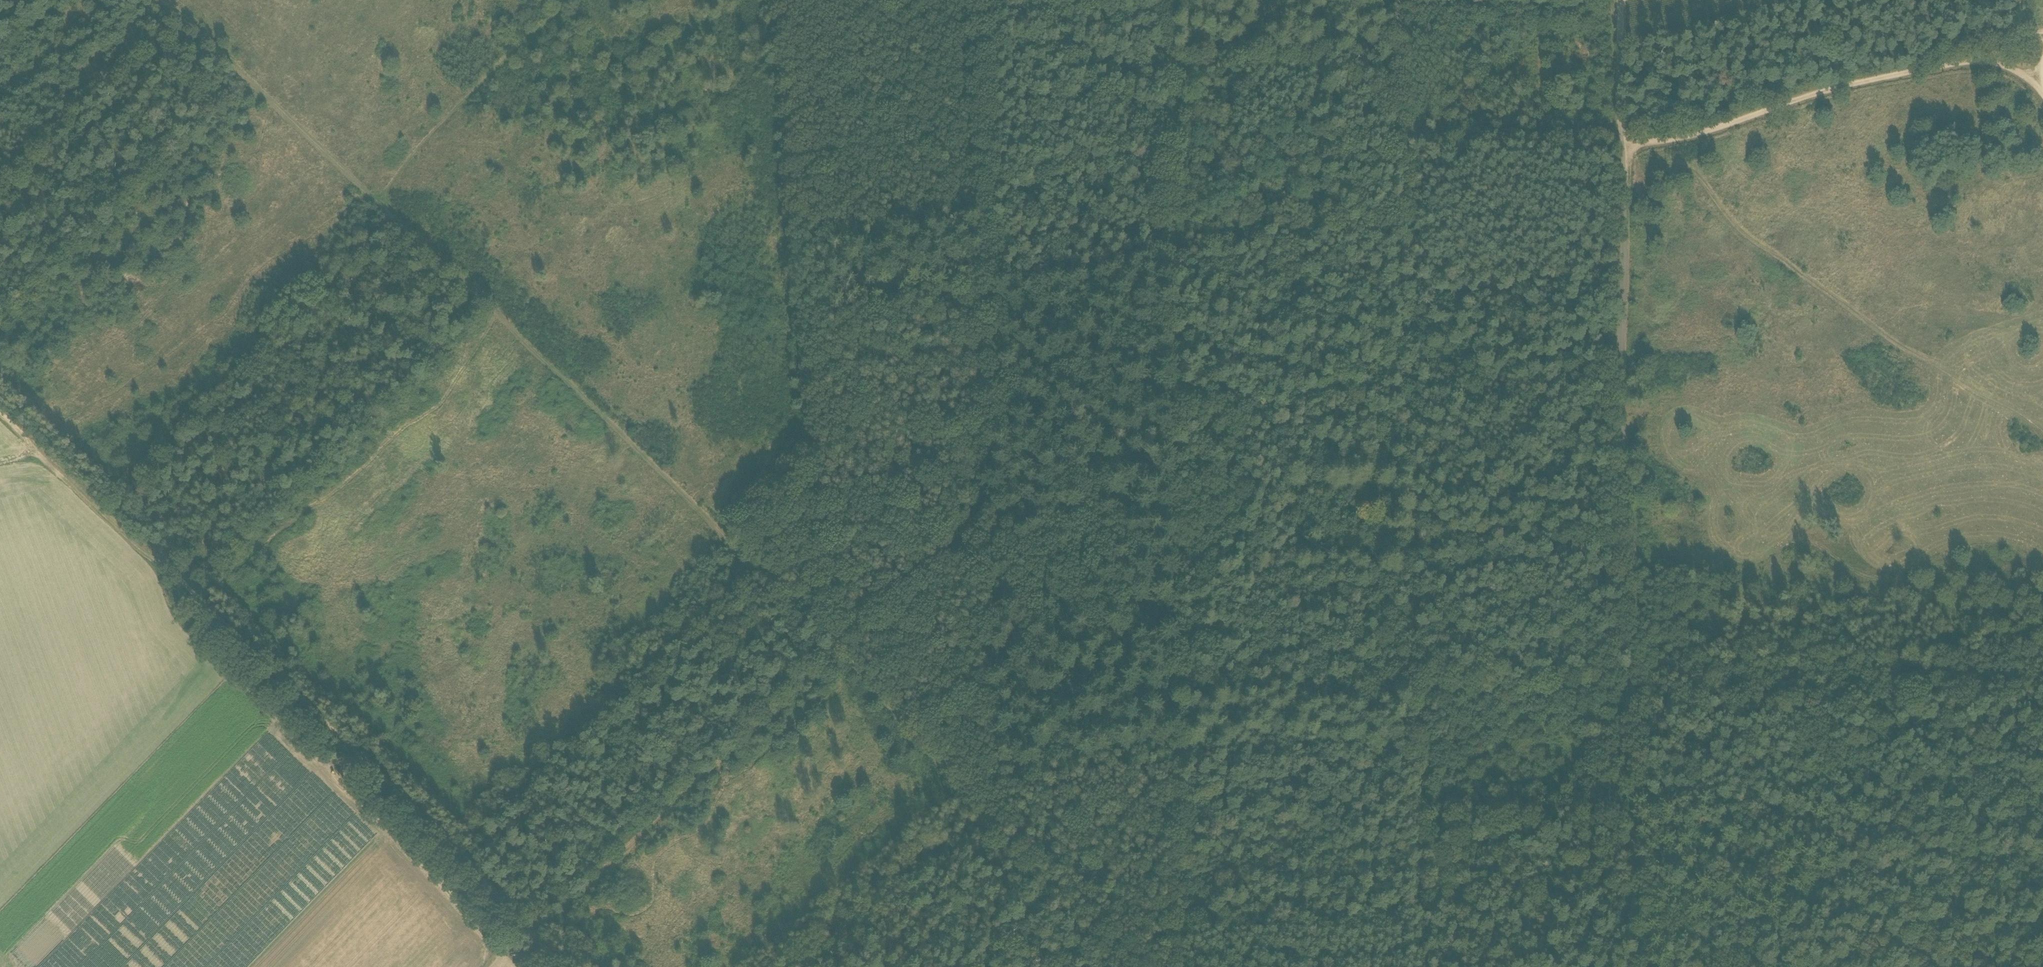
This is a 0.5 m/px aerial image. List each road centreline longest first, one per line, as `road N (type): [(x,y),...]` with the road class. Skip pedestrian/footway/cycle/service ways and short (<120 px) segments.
road 1 (unclassified): [(1631,966),(1617,0)]
road 2 (track): [(1168,0),(1178,966)]
road 3 (track): [(991,833),(972,0)]
road 4 (track): [(525,934),(0,418)]
road 5 (track): [(838,649),(376,197)]
road 6 (track): [(1422,966),(1414,540)]
road 7 (track): [(838,649),(525,934)]
road 8 (track): [(1103,966),(838,649)]
road 9 (track): [(1414,540),(1405,139)]
road 10 (track): [(2005,57),(1826,92),(1706,130),(1622,138)]
road 11 (track): [(1173,499),(956,538),(838,649)]
road 12 (track): [(376,197),(170,0)]
road 13 (track): [(570,0),(376,197)]
road 14 (track): [(1405,139),(1622,138)]
road 15 (track): [(1405,139),(1403,0)]

